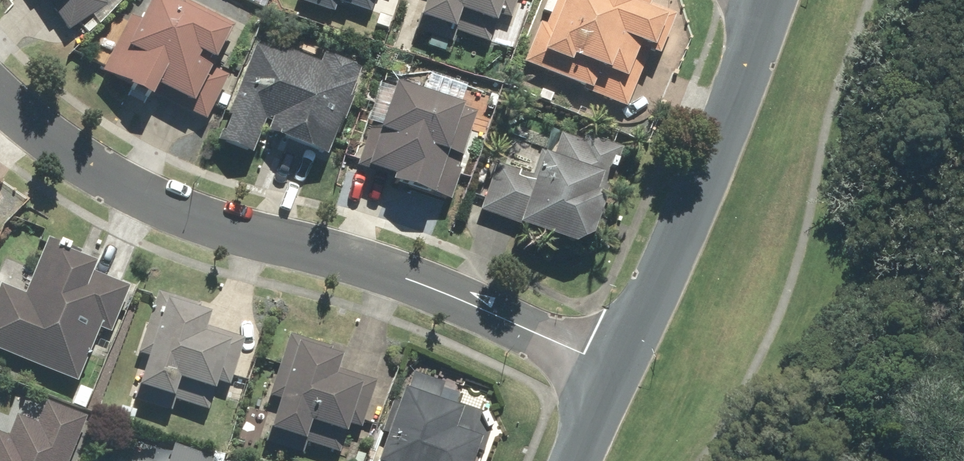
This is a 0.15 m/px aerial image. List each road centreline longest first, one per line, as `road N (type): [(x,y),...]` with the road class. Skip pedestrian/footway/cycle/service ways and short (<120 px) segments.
road 1 (residential): [(611,371),(353,259),(196,217),(96,172),(0,102)]
road 2 (tertiary): [(611,371),(692,196),(766,0)]

